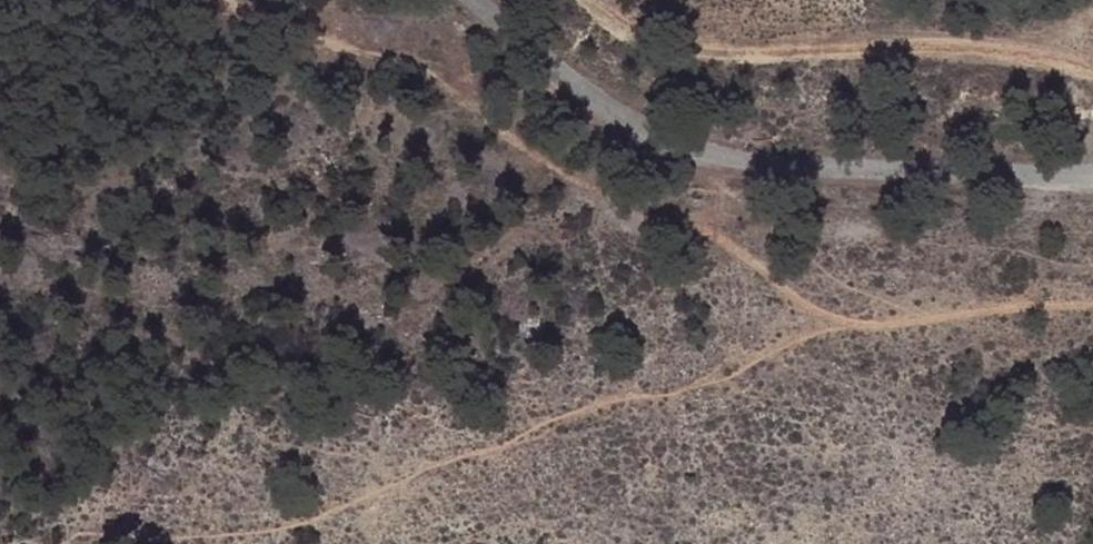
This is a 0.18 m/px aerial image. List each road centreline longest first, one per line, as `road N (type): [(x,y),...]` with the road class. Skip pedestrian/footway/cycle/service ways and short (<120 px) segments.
road 1 (track): [(1092,298),(864,325),(814,306),(658,212),(552,175),(467,108),(364,53),(233,0)]
road 2 (unclassified): [(444,0),(614,129),(1092,177)]
road 3 (track): [(587,0),(607,21),(676,39),(1023,49),(1092,68)]

